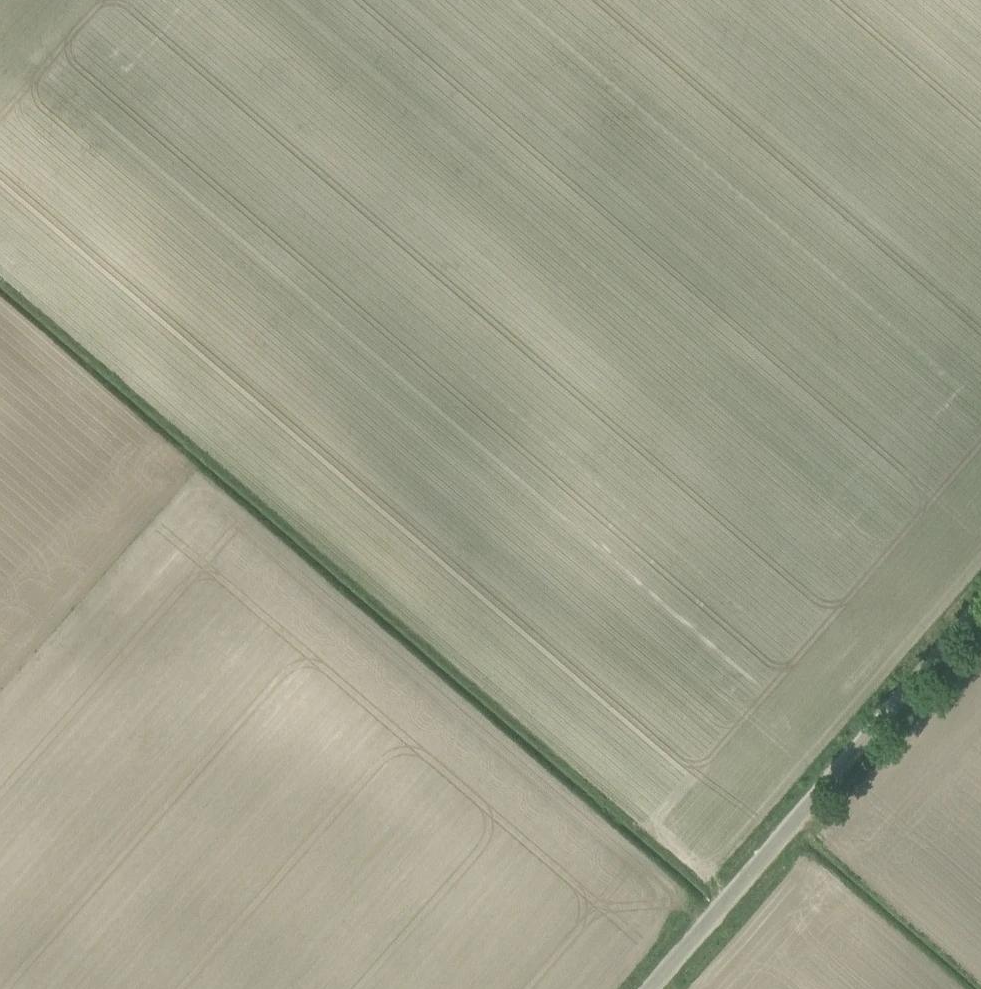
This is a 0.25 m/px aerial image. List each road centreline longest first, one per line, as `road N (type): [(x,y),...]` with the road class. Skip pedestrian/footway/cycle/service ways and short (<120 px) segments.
road 1 (unclassified): [(651,988),(980,608)]

